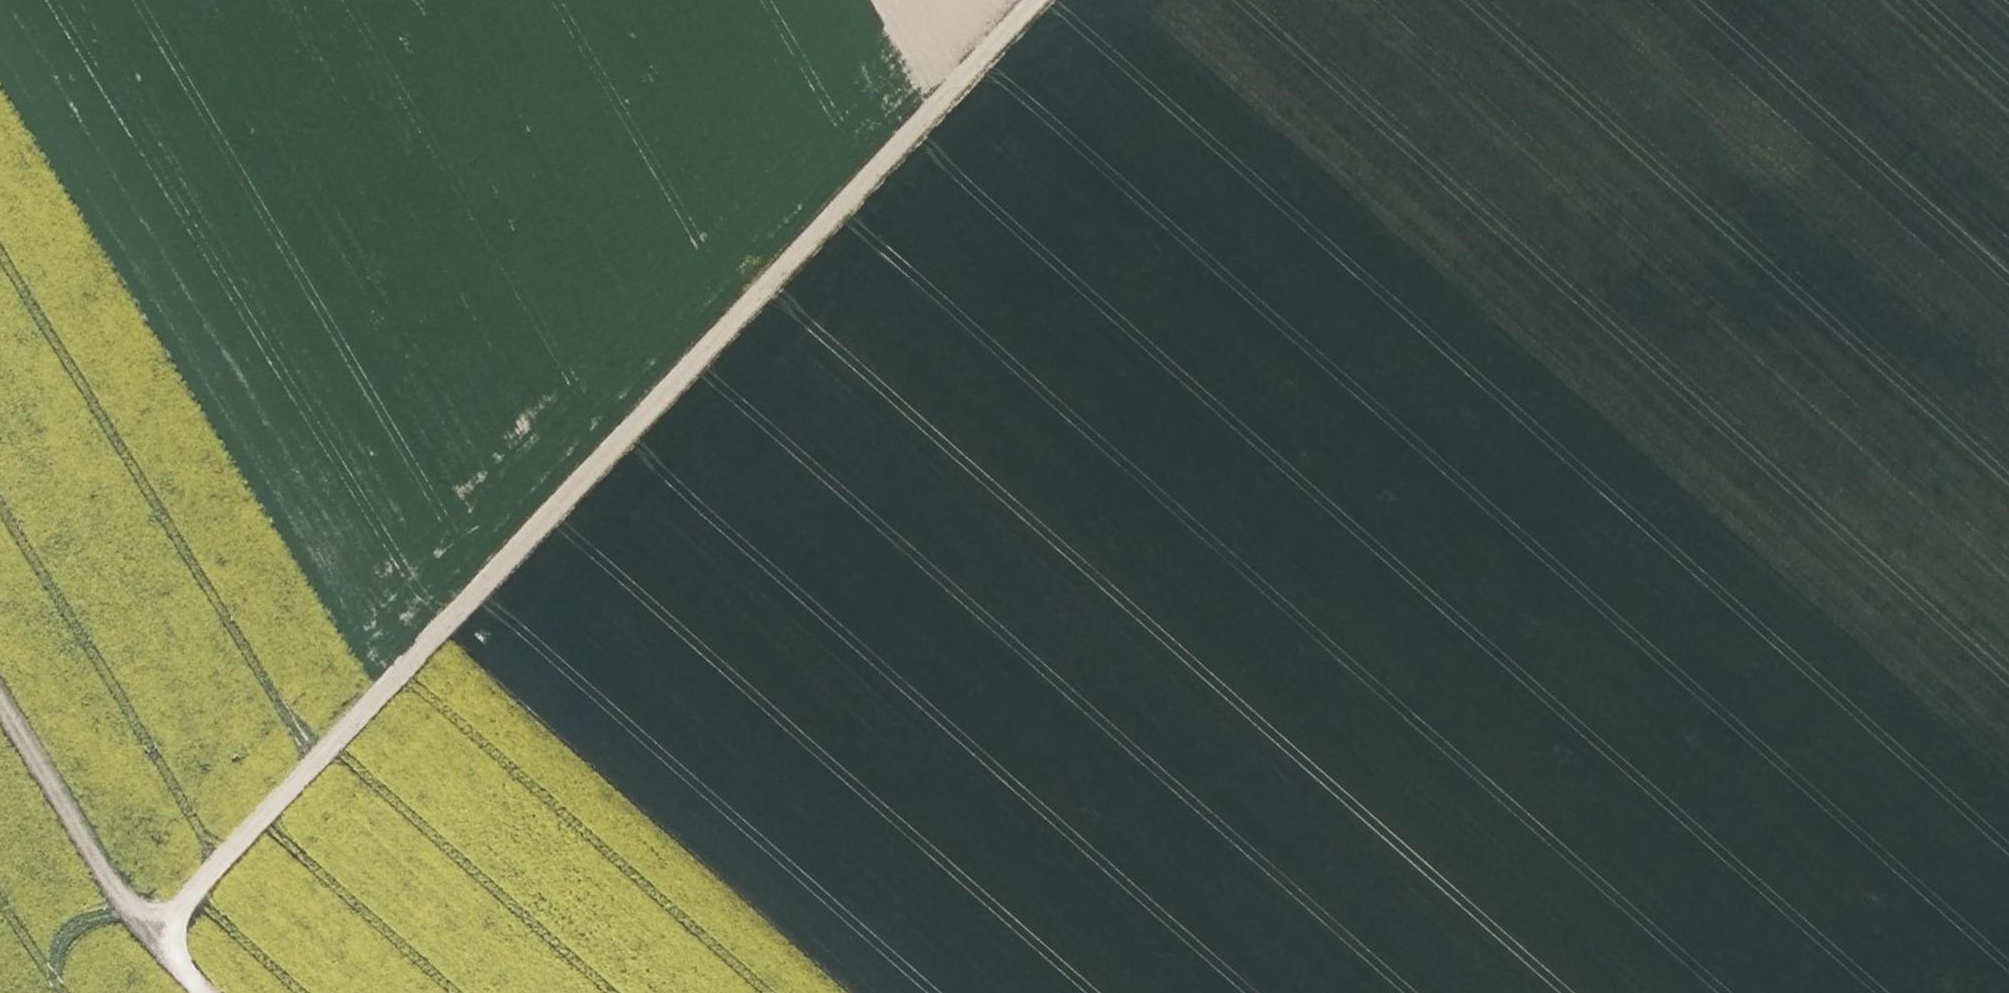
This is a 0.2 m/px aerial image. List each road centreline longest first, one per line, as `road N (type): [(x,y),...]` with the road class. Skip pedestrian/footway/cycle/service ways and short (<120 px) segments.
road 1 (track): [(1041,0),(152,935)]
road 2 (track): [(0,694),(152,935),(214,992)]

